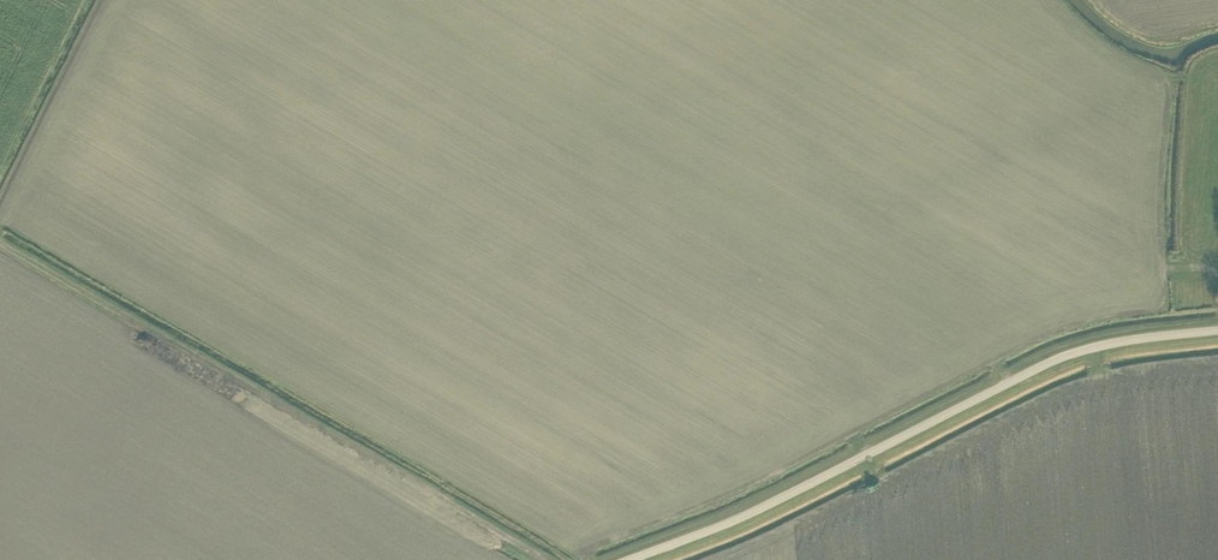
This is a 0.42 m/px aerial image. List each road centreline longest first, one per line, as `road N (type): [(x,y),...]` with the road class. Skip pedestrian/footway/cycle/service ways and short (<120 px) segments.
road 1 (unclassified): [(627,559),(785,495),(1060,357),(1217,330)]

